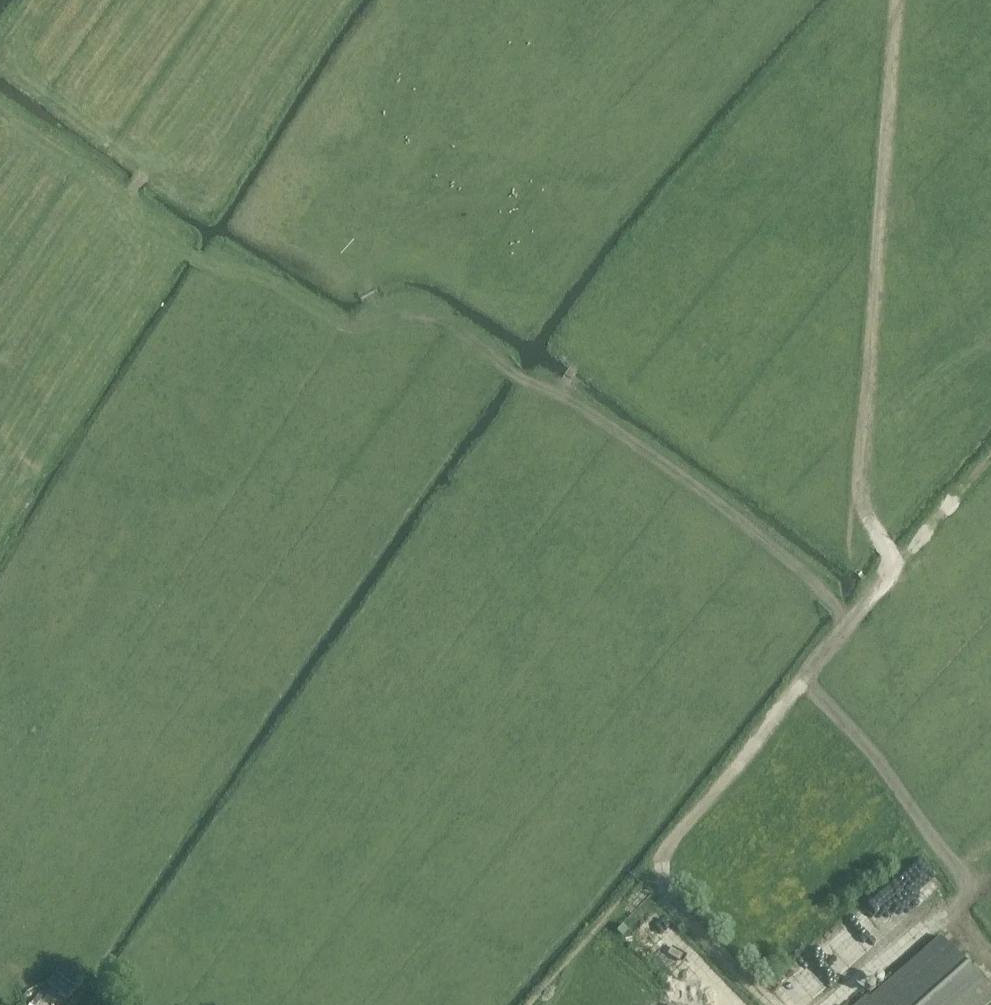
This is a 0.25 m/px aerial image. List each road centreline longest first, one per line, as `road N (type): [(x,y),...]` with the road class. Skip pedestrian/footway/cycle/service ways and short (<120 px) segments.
road 1 (track): [(664,844),(671,898),(779,1004)]

